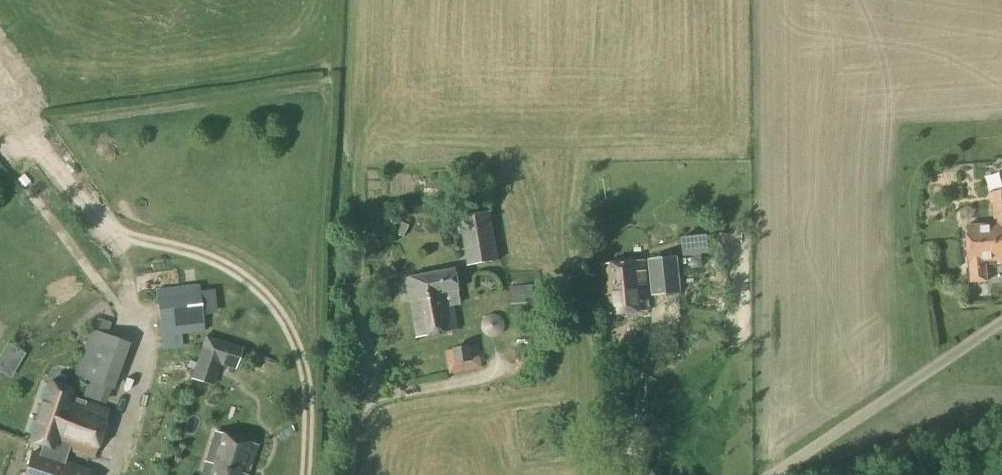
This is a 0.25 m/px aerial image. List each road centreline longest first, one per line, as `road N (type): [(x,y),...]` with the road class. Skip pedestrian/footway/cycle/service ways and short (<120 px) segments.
road 1 (track): [(636,474),(641,392),(658,316)]

